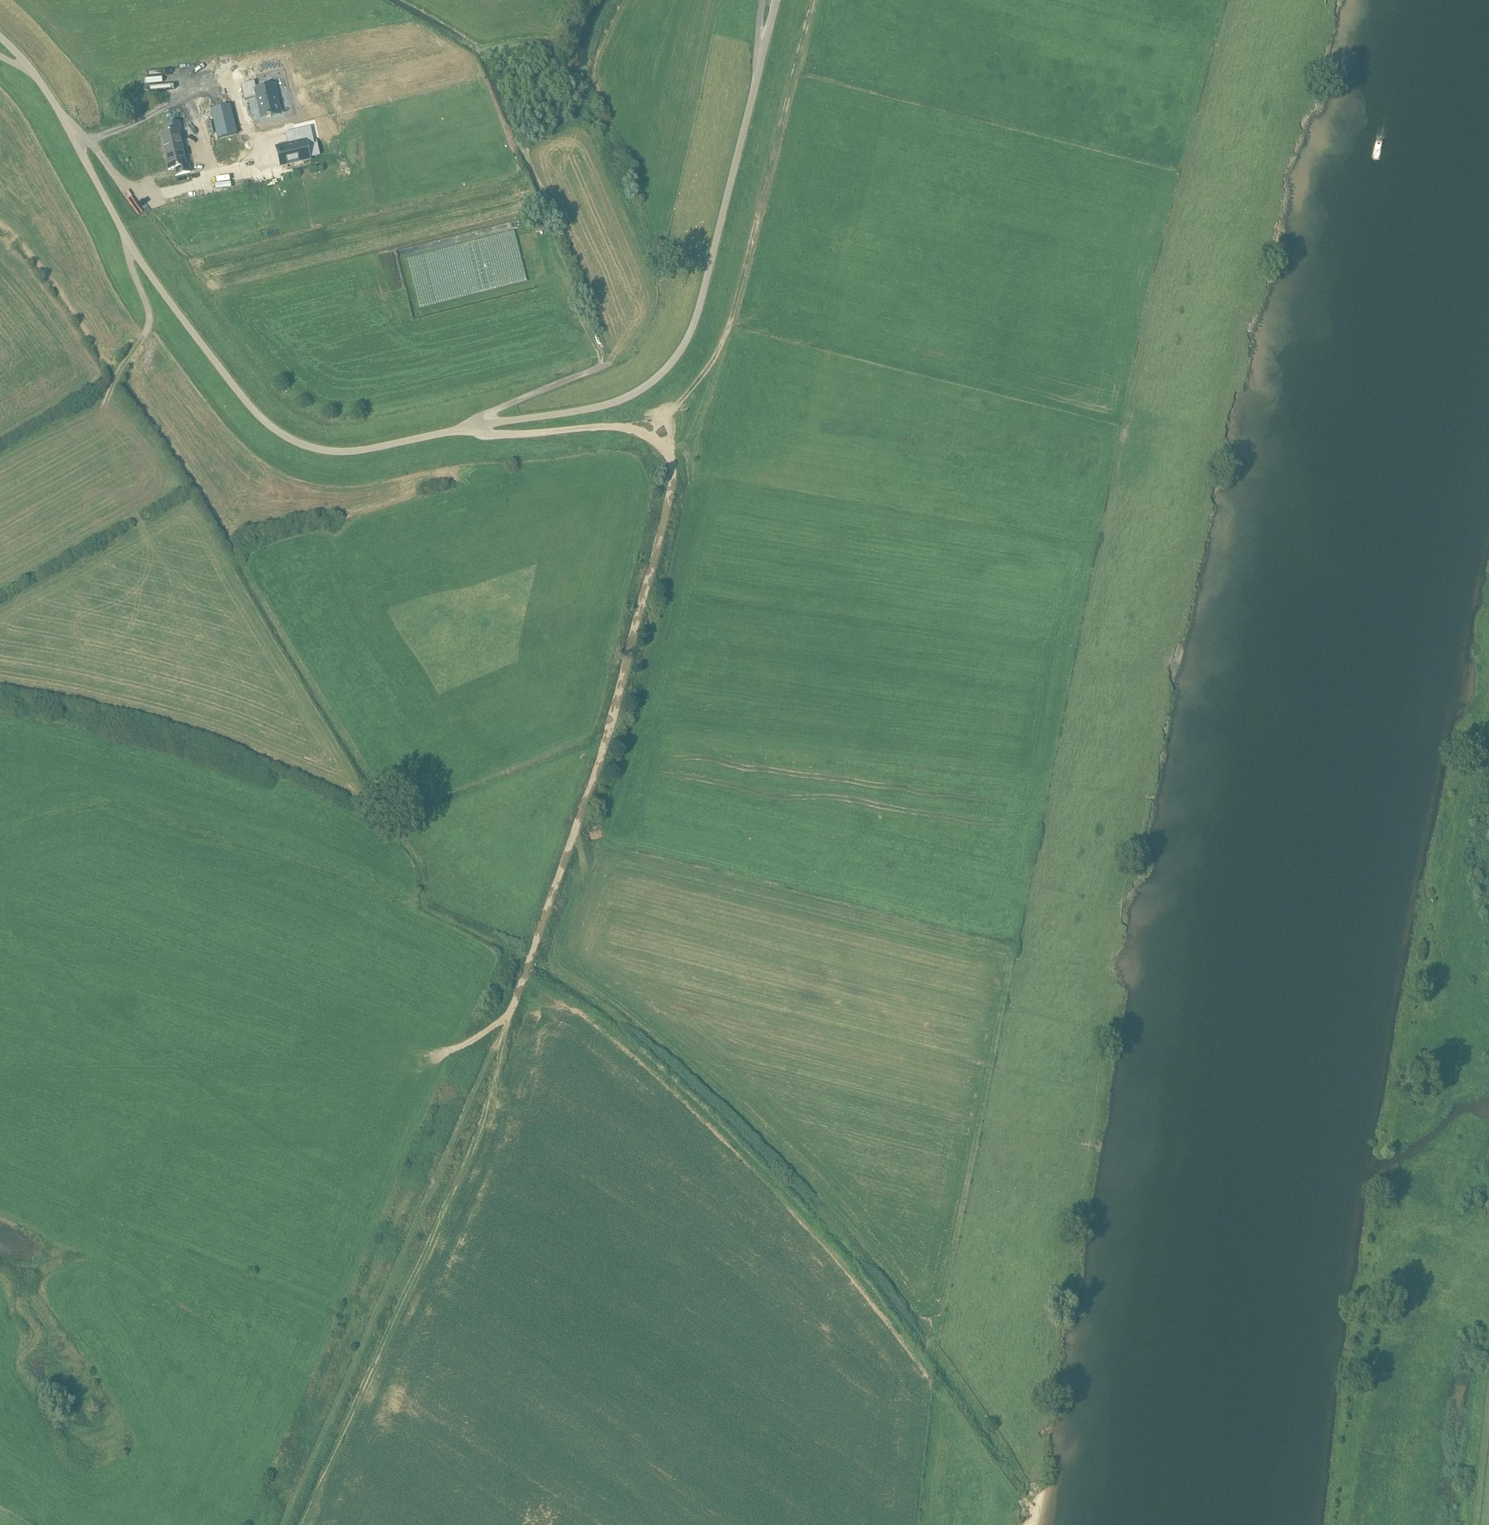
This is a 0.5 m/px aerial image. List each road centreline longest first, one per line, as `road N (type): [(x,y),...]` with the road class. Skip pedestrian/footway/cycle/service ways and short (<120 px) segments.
road 1 (unclassified): [(128,239),(227,378),(275,427),(310,449),(353,451),(591,407),(652,379),(691,334),(760,63)]
road 2 (track): [(643,426),(671,461),(673,484),(618,708),(506,1023),(493,1083)]
road 3 (track): [(812,0),(731,325),(698,386),(643,426),(496,435),(476,426)]
road 4 (unclassified): [(0,35),(61,112),(128,239)]

